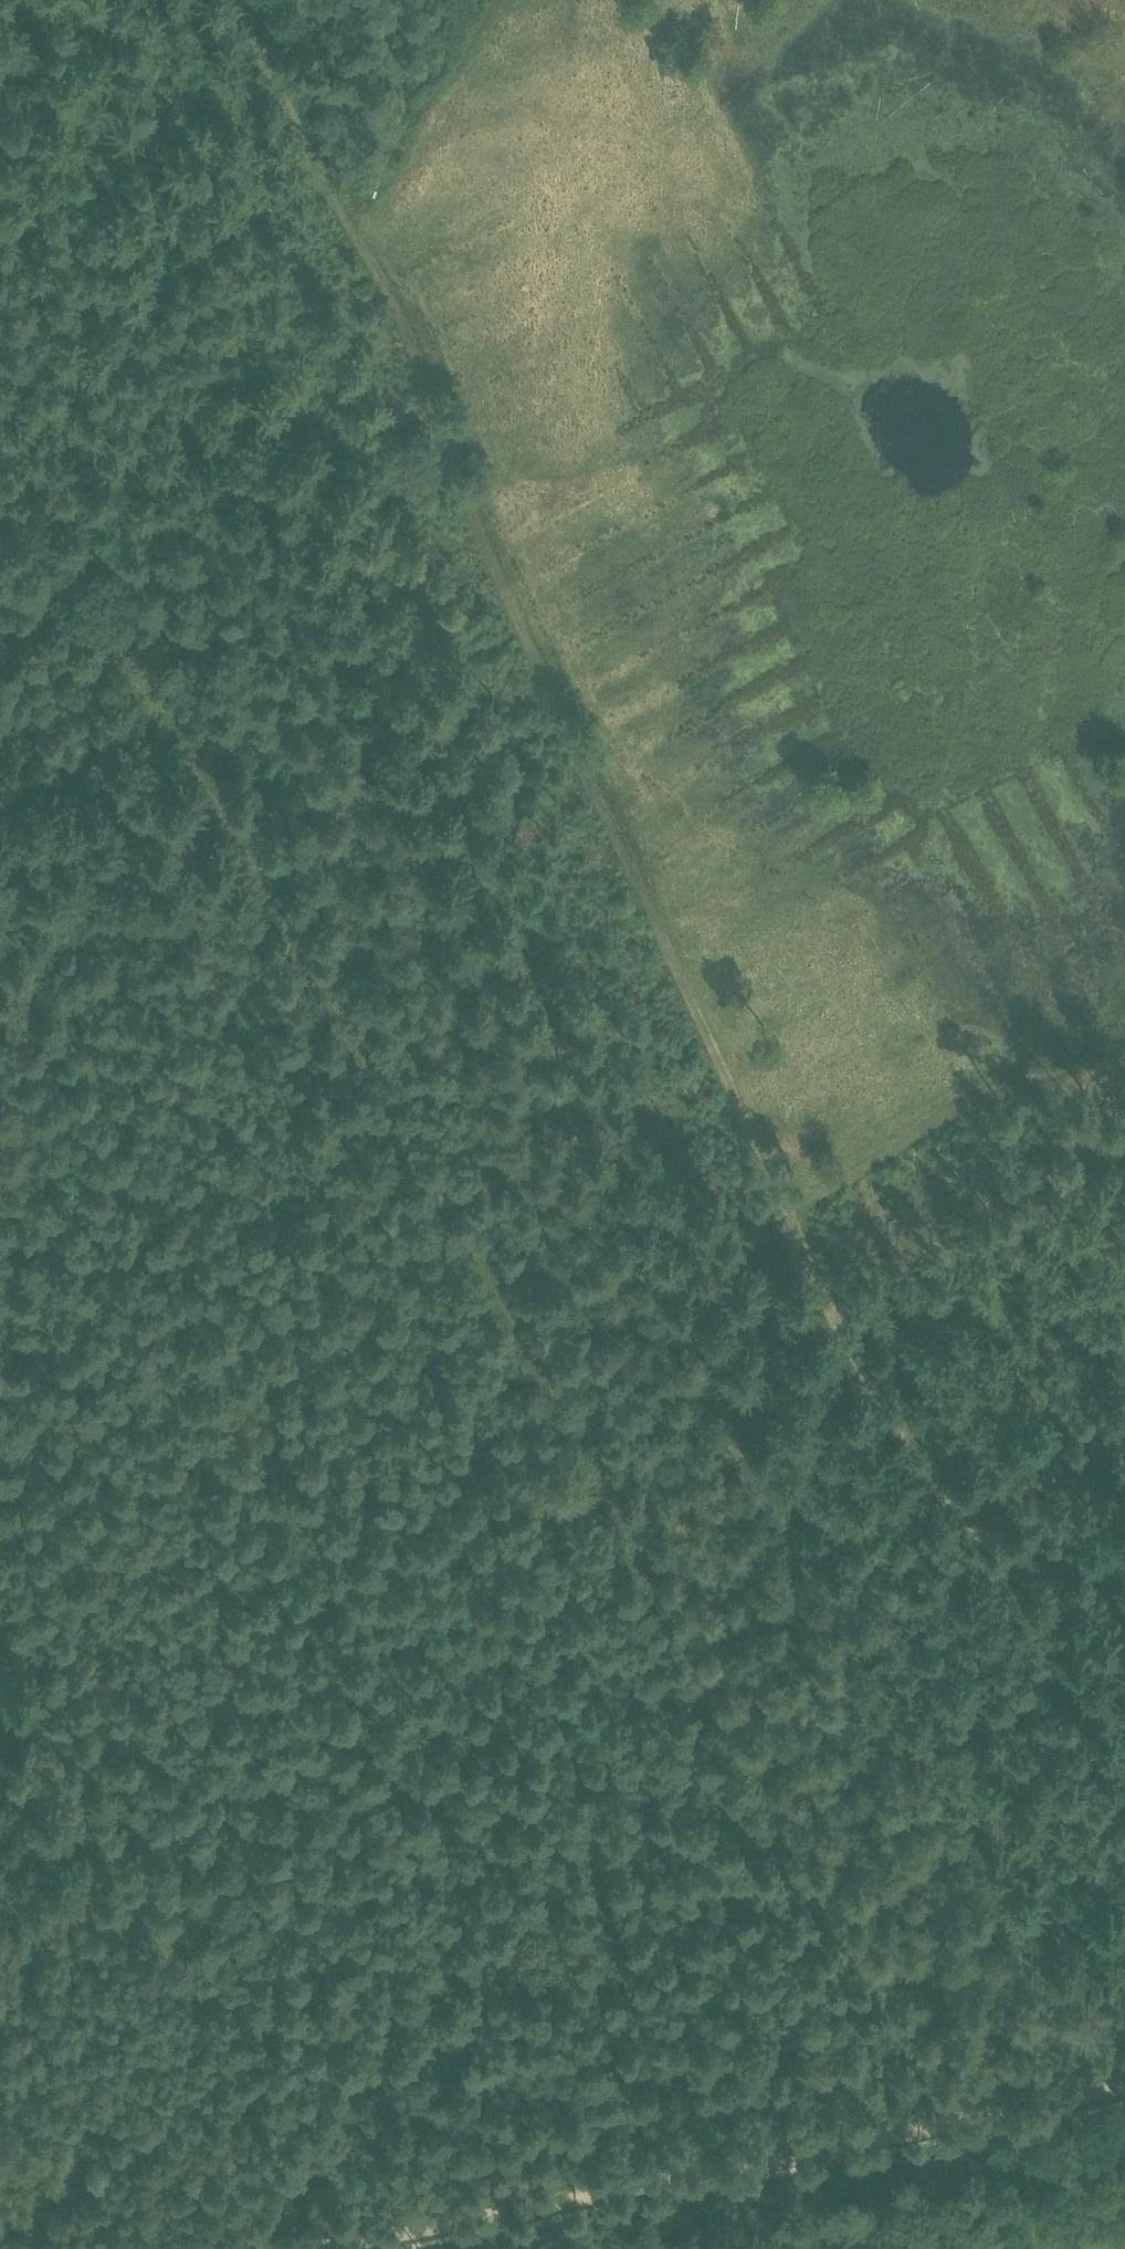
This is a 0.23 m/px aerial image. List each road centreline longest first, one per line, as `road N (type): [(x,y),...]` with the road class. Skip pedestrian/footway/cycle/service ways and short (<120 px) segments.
road 1 (track): [(968,2136),(0,420)]
road 2 (track): [(1124,2091),(346,2248)]

